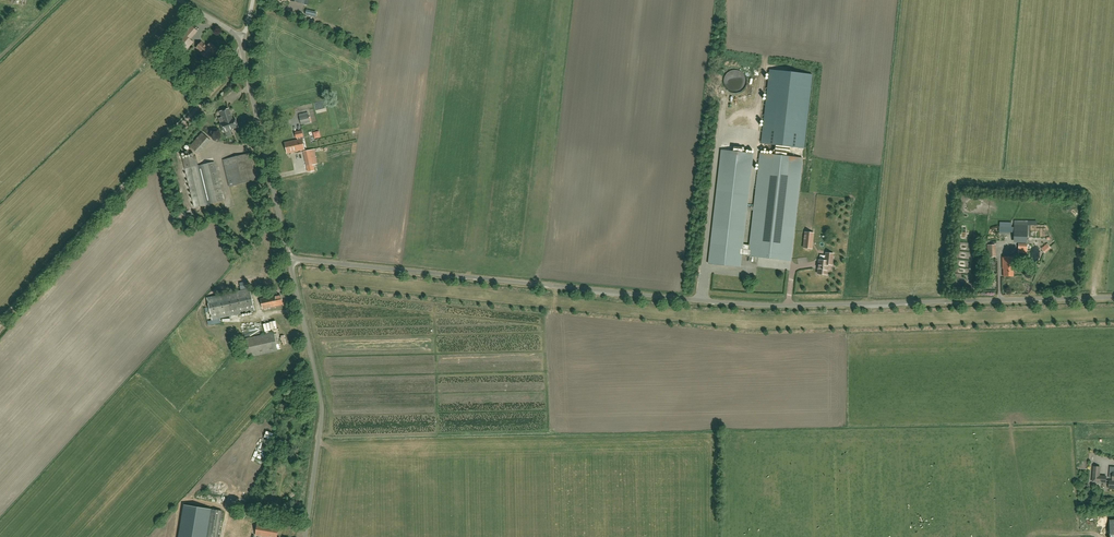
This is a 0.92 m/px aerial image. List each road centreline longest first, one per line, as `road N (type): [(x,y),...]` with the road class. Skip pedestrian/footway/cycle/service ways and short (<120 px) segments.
road 1 (unclassified): [(1113,298),(772,306),(290,261)]
road 2 (track): [(0,331),(244,56)]
road 3 (unclassified): [(306,536),(321,402),(290,261)]
road 4 (unclassified): [(290,261),(244,37)]

